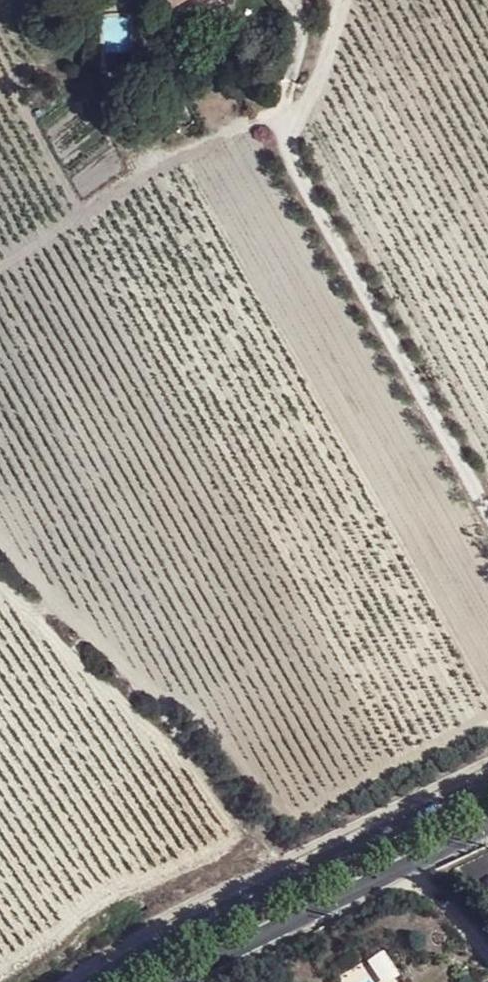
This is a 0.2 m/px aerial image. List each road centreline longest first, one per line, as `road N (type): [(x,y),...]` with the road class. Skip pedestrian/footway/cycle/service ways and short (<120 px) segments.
road 1 (tertiary): [(487,778),(103,981)]
road 2 (tertiary): [(169,981),(487,824)]

